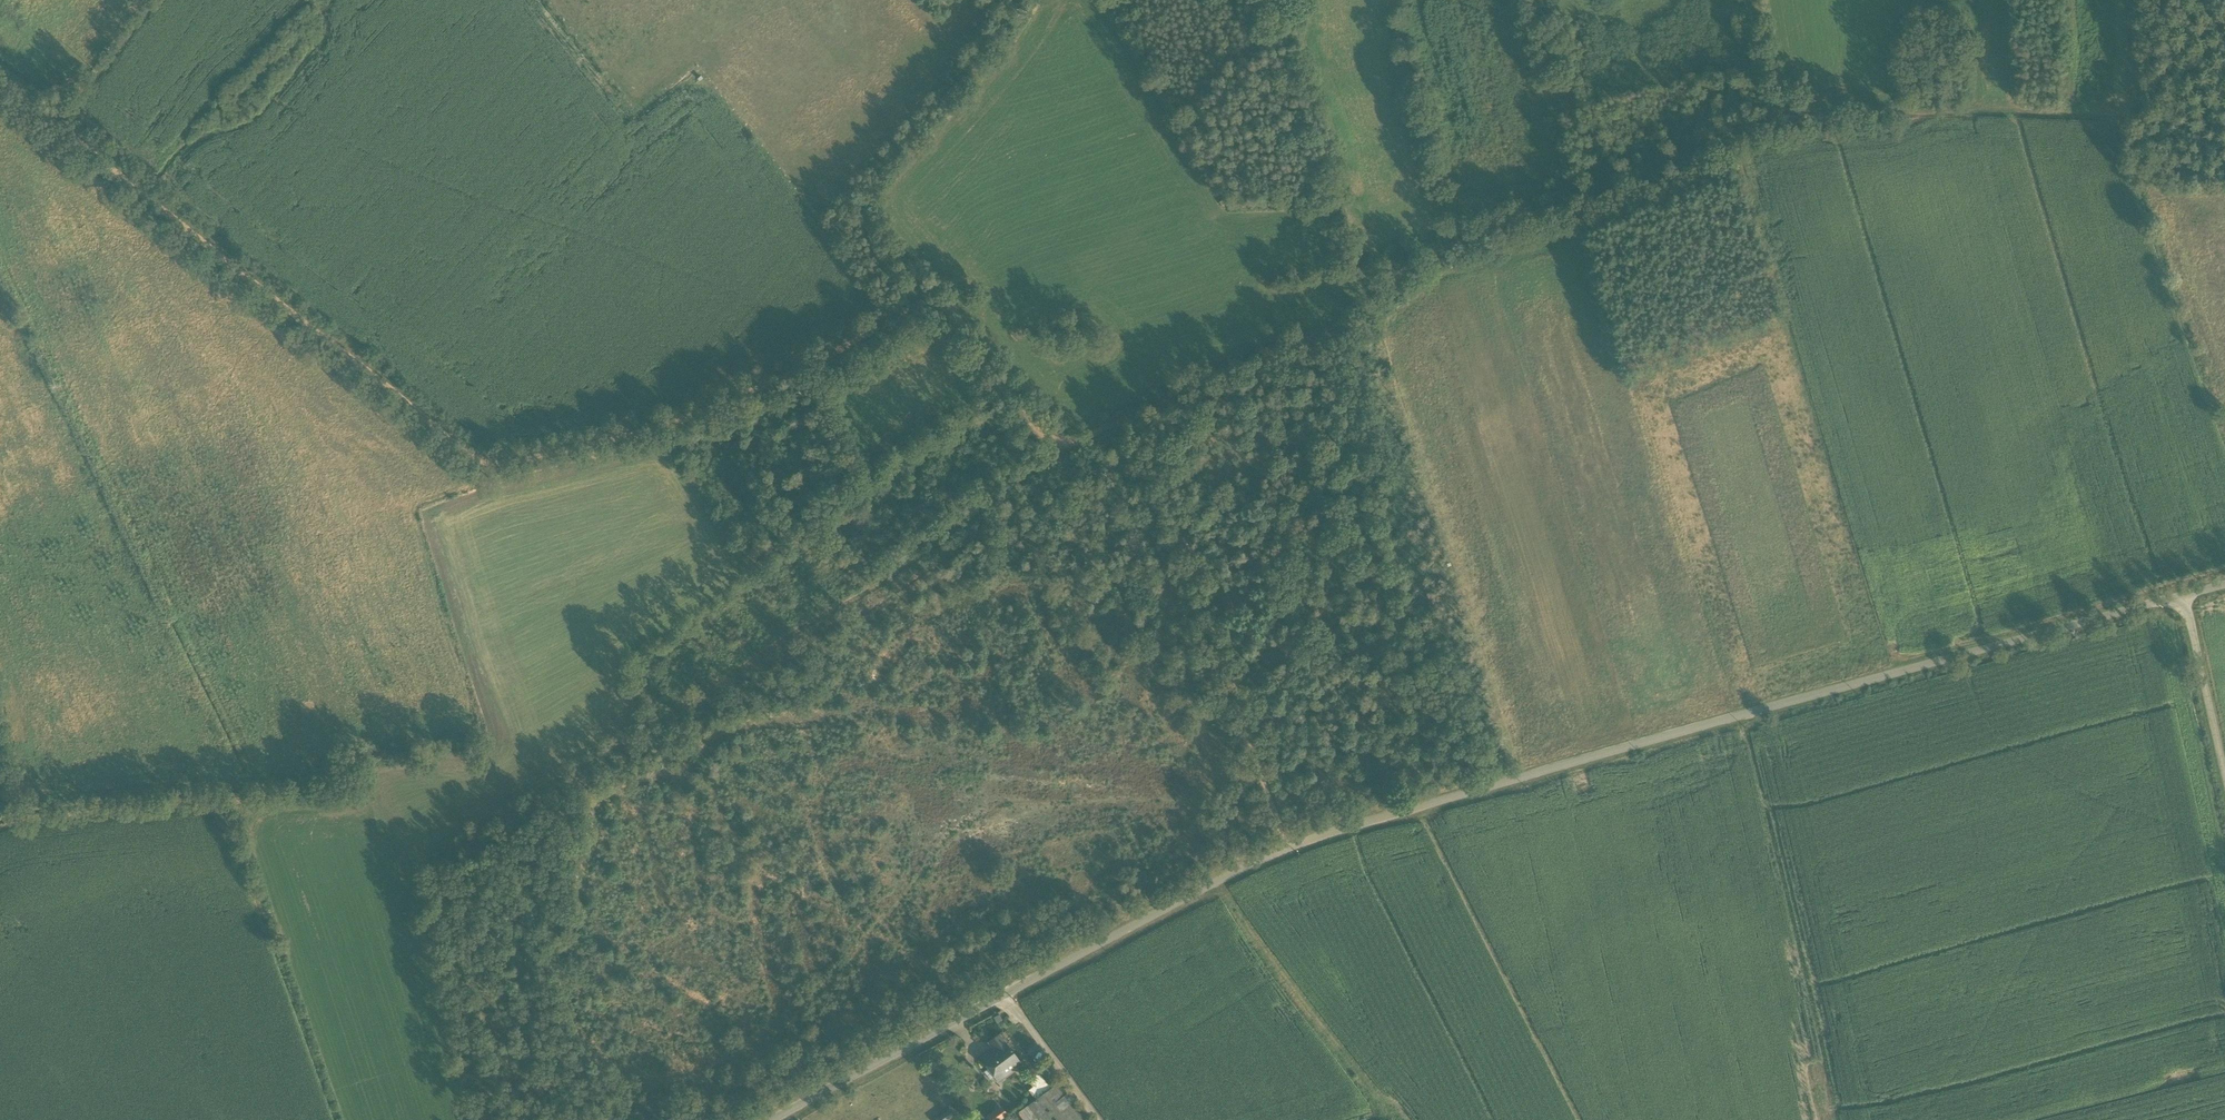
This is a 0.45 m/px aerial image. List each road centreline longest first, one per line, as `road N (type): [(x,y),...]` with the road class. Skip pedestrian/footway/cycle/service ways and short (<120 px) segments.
road 1 (unclassified): [(772,1119),(1185,898),(1329,832),(2183,597)]
road 2 (track): [(925,305),(707,410),(628,435),(488,463),(0,82)]
road 3 (track): [(1132,423),(1210,378),(1350,328),(1383,302),(1402,271),(1679,160),(1814,119),(1879,112),(2095,117)]
road 4 (track): [(1057,449),(923,554),(558,779),(445,860),(438,878),(490,1119)]
road 5 (track): [(1288,849),(1146,430),(1132,423)]
road 6 (track): [(1132,423),(1057,449),(1002,389),(951,312),(925,305)]
road 7 (unclassified): [(2224,781),(2183,597)]

